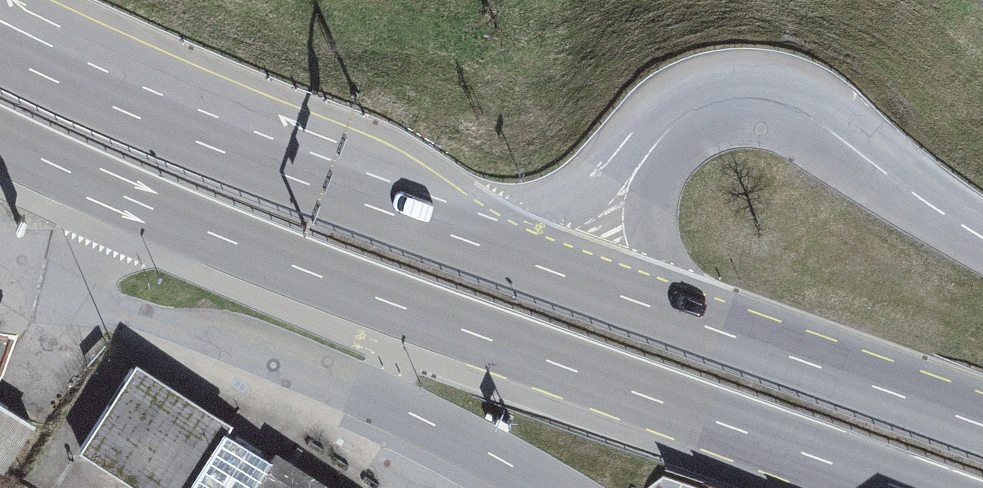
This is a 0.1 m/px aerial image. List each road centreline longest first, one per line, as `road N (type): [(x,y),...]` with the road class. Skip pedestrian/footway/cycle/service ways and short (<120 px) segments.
road 1 (primary): [(0,140),(331,283),(878,487)]
road 2 (unclassified): [(982,236),(796,107),(760,96),(720,98),(642,160),(570,271)]
road 3 (primary): [(570,271),(135,108)]
road 4 (primary): [(982,418),(570,271)]
road 5 (unclassified): [(383,400),(549,487)]
road 6 (primary): [(135,108),(0,15)]
road 7 (primary): [(135,108),(0,47)]

